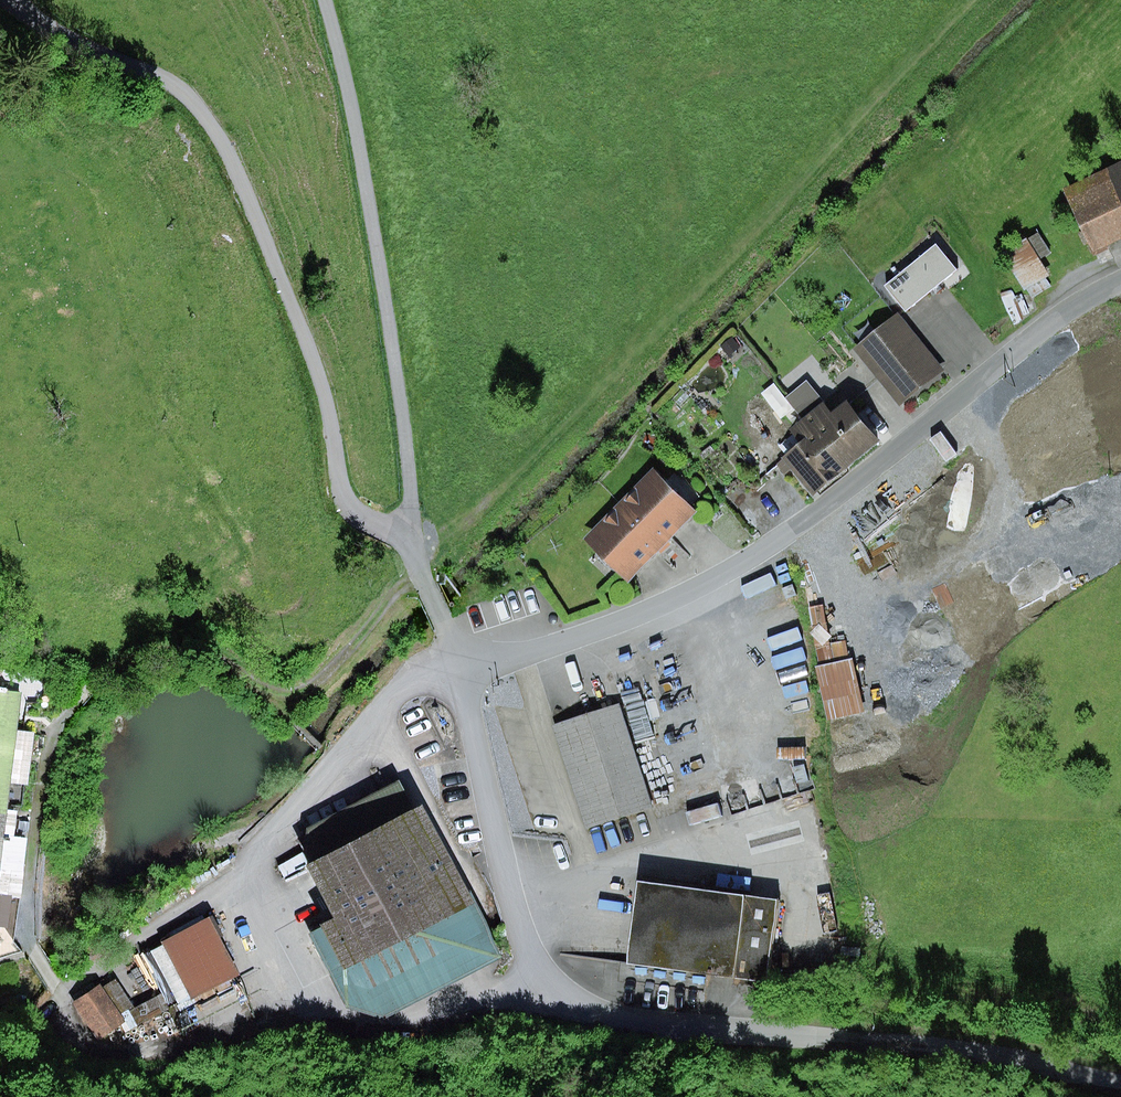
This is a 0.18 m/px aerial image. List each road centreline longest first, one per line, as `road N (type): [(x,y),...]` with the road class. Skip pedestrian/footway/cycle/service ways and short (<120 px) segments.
road 1 (unclassified): [(459,667),(518,926),(547,979),(598,1013),(899,1044),(1120,1082)]
road 2 (unclassified): [(459,667),(674,594),(791,537),(1078,303),(1120,282)]
road 3 (unclassified): [(27,0),(86,41),(195,93),(243,172),(293,288),(328,383),(341,470),(364,517),(416,548)]
road 4 (track): [(421,563),(326,680),(306,691),(273,693),(212,657),(176,648),(114,666),(49,739),(28,879)]
road 5 (unclassified): [(325,0),(370,209),(416,548)]

